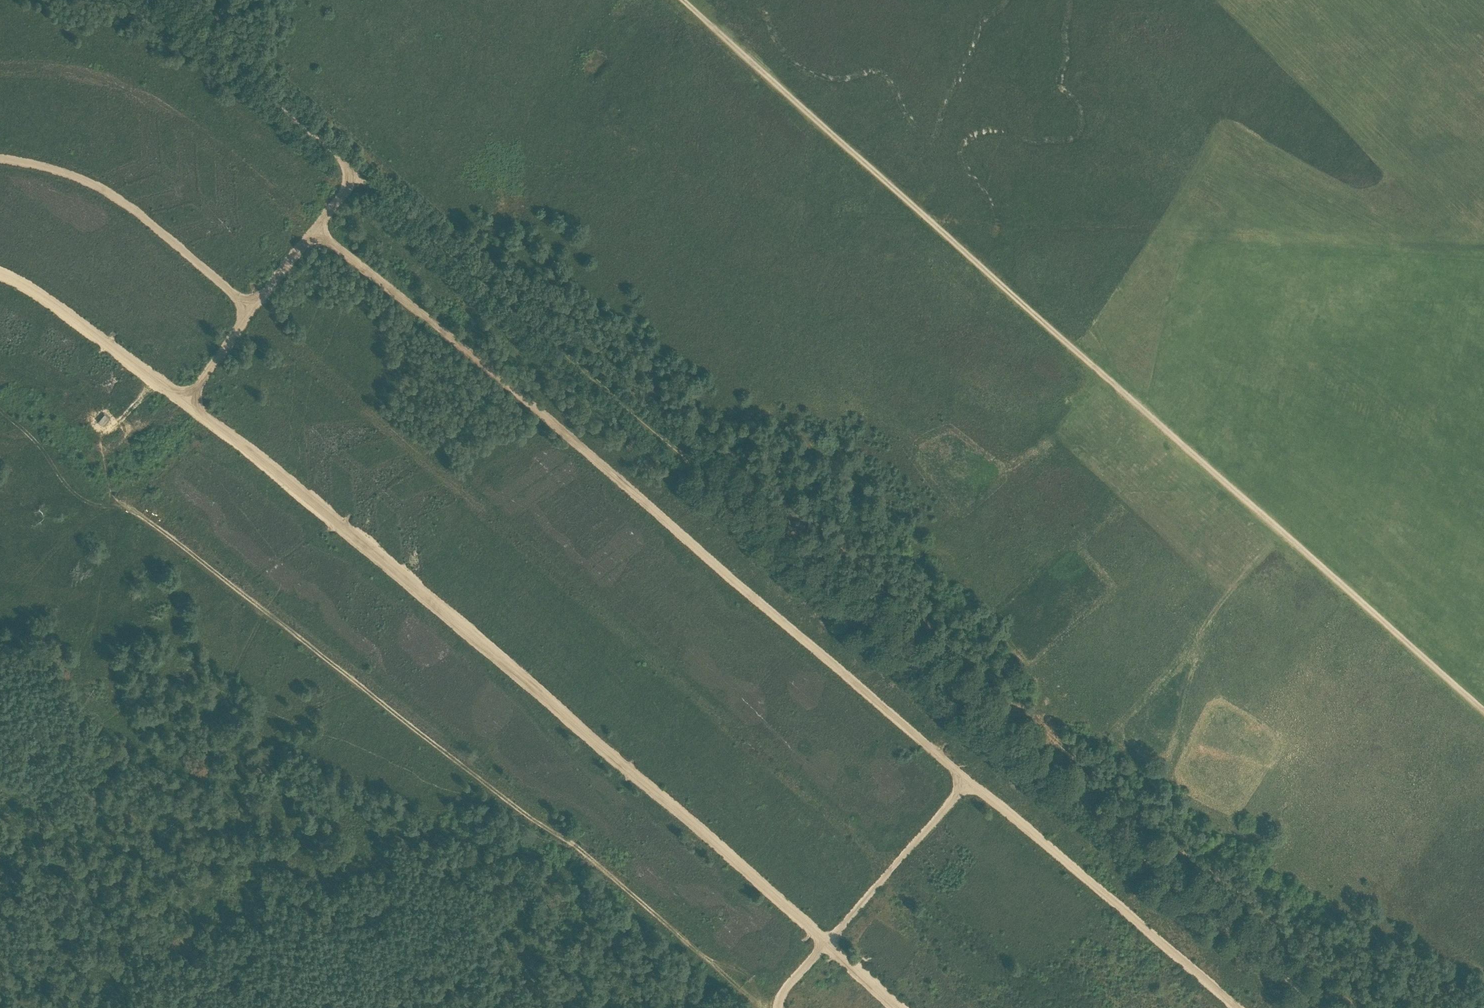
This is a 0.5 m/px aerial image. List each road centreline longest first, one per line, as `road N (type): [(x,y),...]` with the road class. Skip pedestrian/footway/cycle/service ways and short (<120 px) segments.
road 1 (track): [(0,157),(57,168),(138,211),(250,310),(315,229),(1236,1007)]
road 2 (track): [(161,0),(1324,1007)]
road 3 (track): [(0,272),(184,401),(796,911),(899,1007)]
road 4 (track): [(766,1007),(643,903),(136,512),(83,500),(0,409)]
road 5 (track): [(968,779),(778,998),(778,1007)]

